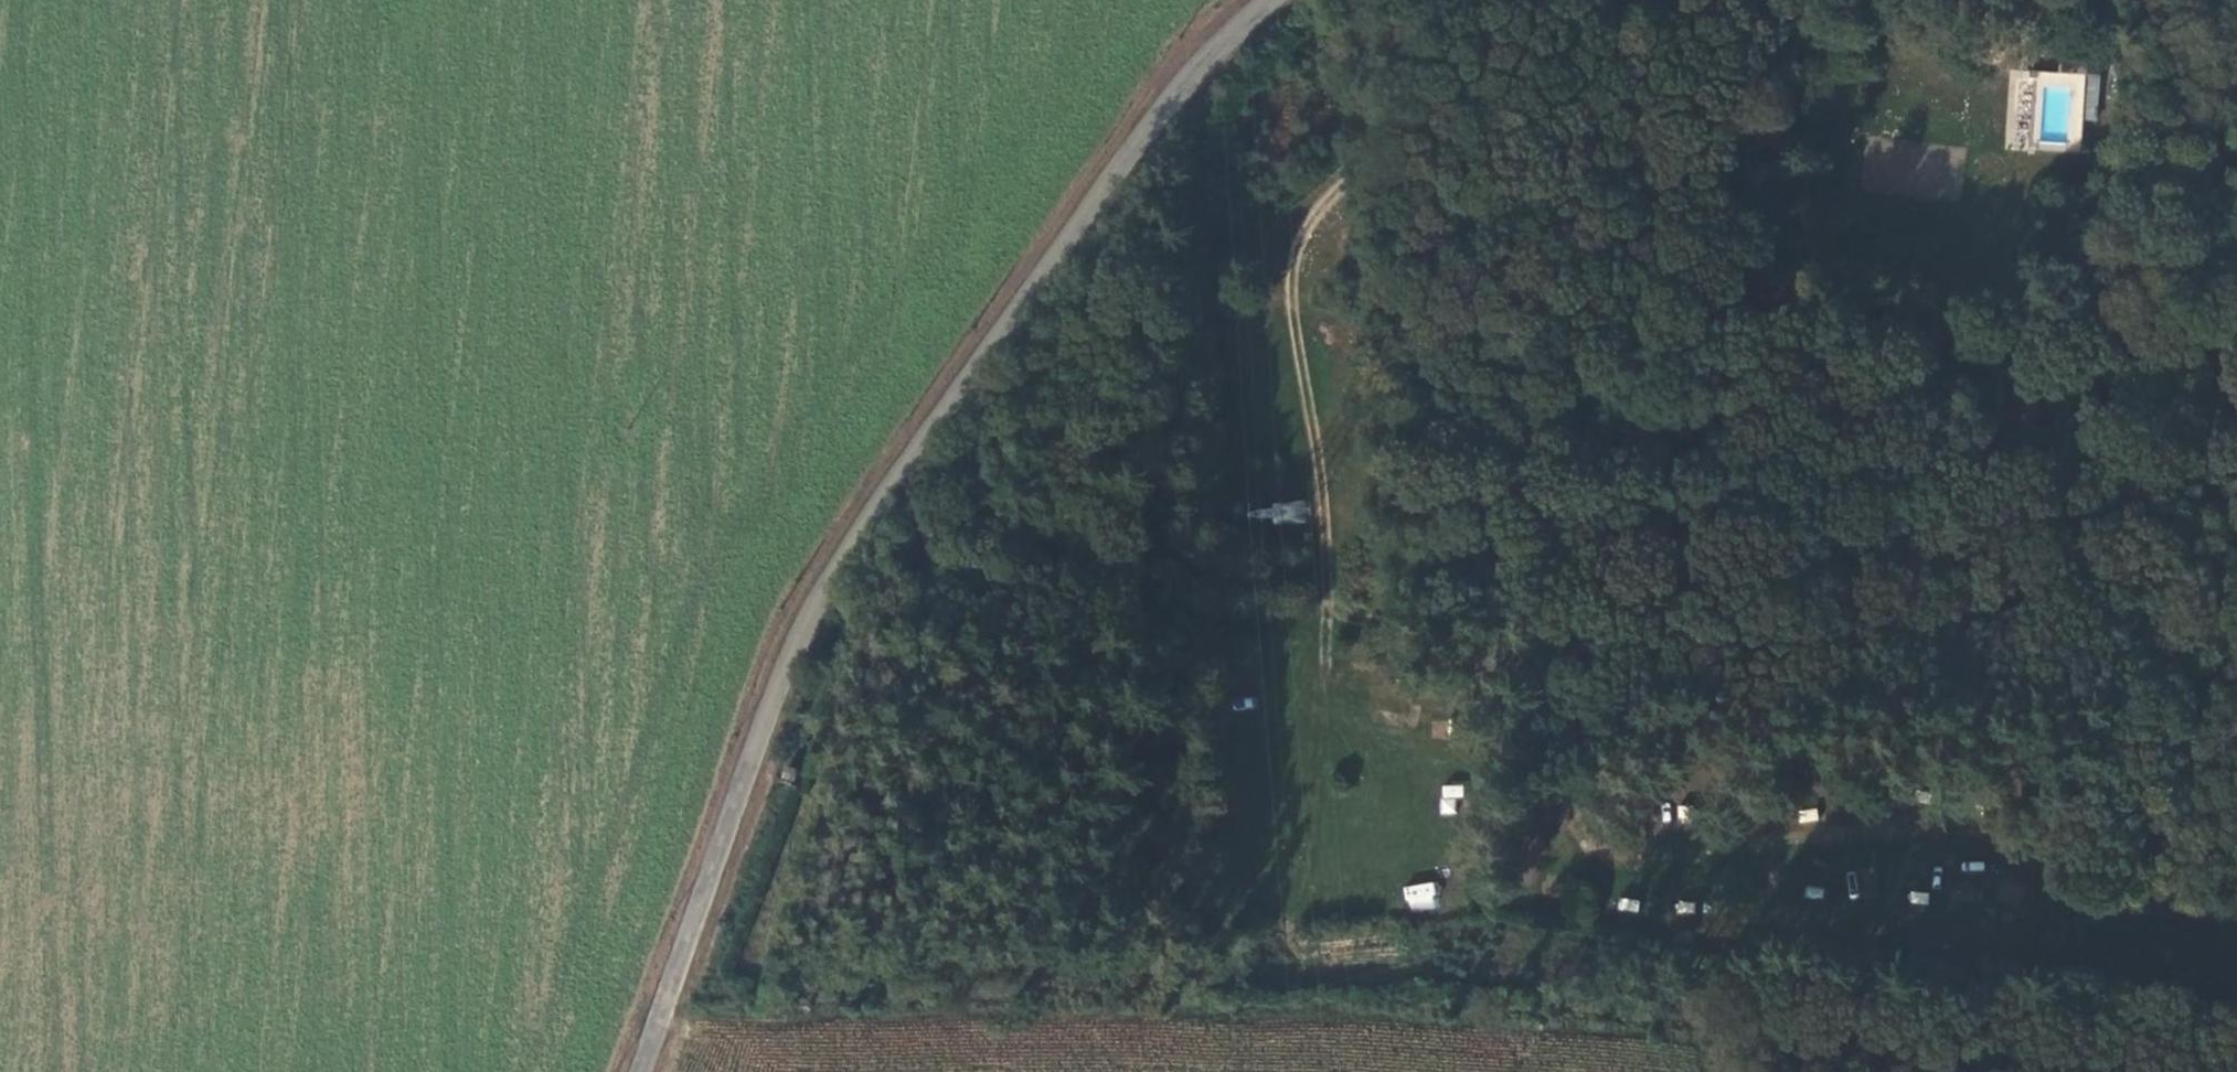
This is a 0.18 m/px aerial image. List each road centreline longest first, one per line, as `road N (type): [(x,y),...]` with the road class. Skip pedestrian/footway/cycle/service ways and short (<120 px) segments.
road 1 (tertiary): [(641,1071),(785,678),(864,525),(1174,99),(1222,41),(1274,0)]

